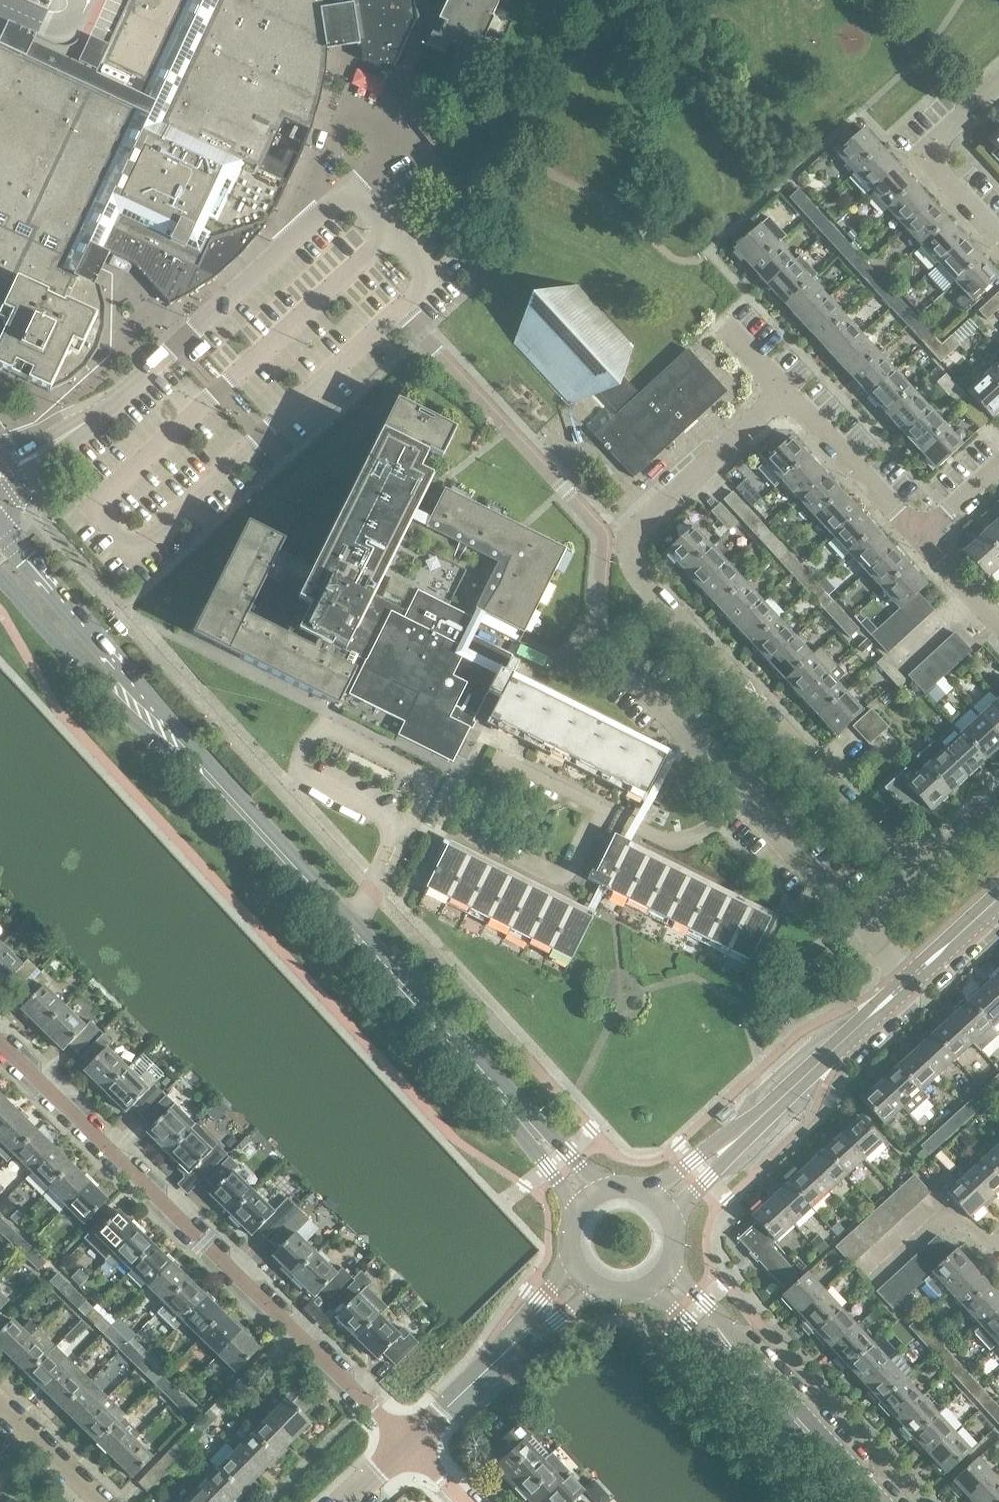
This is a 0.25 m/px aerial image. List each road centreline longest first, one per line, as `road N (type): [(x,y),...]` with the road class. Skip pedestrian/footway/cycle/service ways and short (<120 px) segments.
road 1 (tertiary): [(597,1200),(135,702)]
road 2 (residential): [(409,1448),(0,1047)]
road 3 (unclassified): [(51,445),(108,406),(349,190),(432,281),(399,309)]
road 4 (residential): [(605,546),(597,637),(859,929)]
road 5 (residential): [(920,876),(642,581),(628,544)]
road 6 (tertiary): [(670,1206),(906,986)]
road 7 (residential): [(399,309),(600,528),(605,546)]
road 8 (tertiary): [(871,1501),(668,1278)]
road 9 (residential): [(409,1448),(590,1276)]
road 10 (tertiary): [(135,702),(122,664),(0,520)]
road 11 (residential): [(628,544),(789,390)]
road 12 (residential): [(998,234),(921,150),(998,80)]
road 13 (residential): [(923,535),(789,390)]
road 14 (tertiary): [(0,575),(102,689),(135,702)]
road 15 (residential): [(104,1501),(0,1400)]
road 16 (tertiary): [(906,986),(998,901)]

